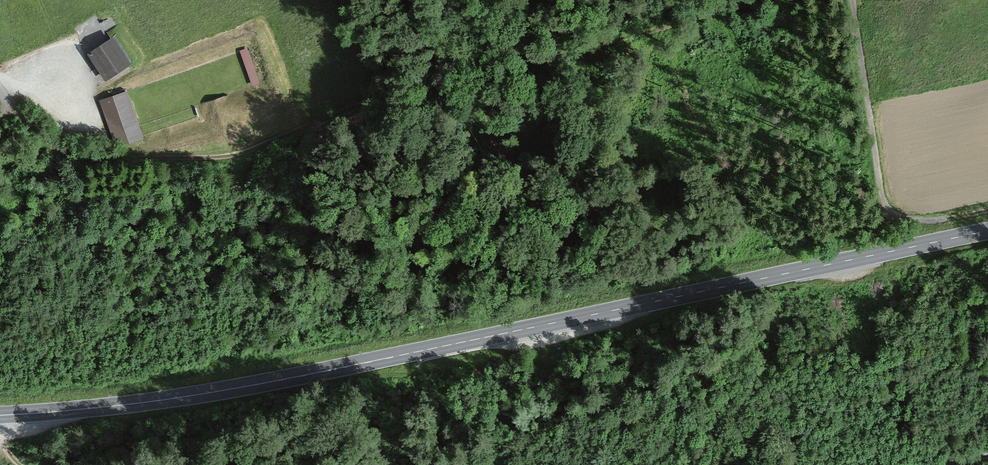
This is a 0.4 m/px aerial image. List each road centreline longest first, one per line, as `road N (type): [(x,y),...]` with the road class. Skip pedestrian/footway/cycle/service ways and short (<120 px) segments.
road 1 (primary): [(987,232),(269,382),(0,415)]
road 2 (track): [(987,207),(902,224),(865,0)]

